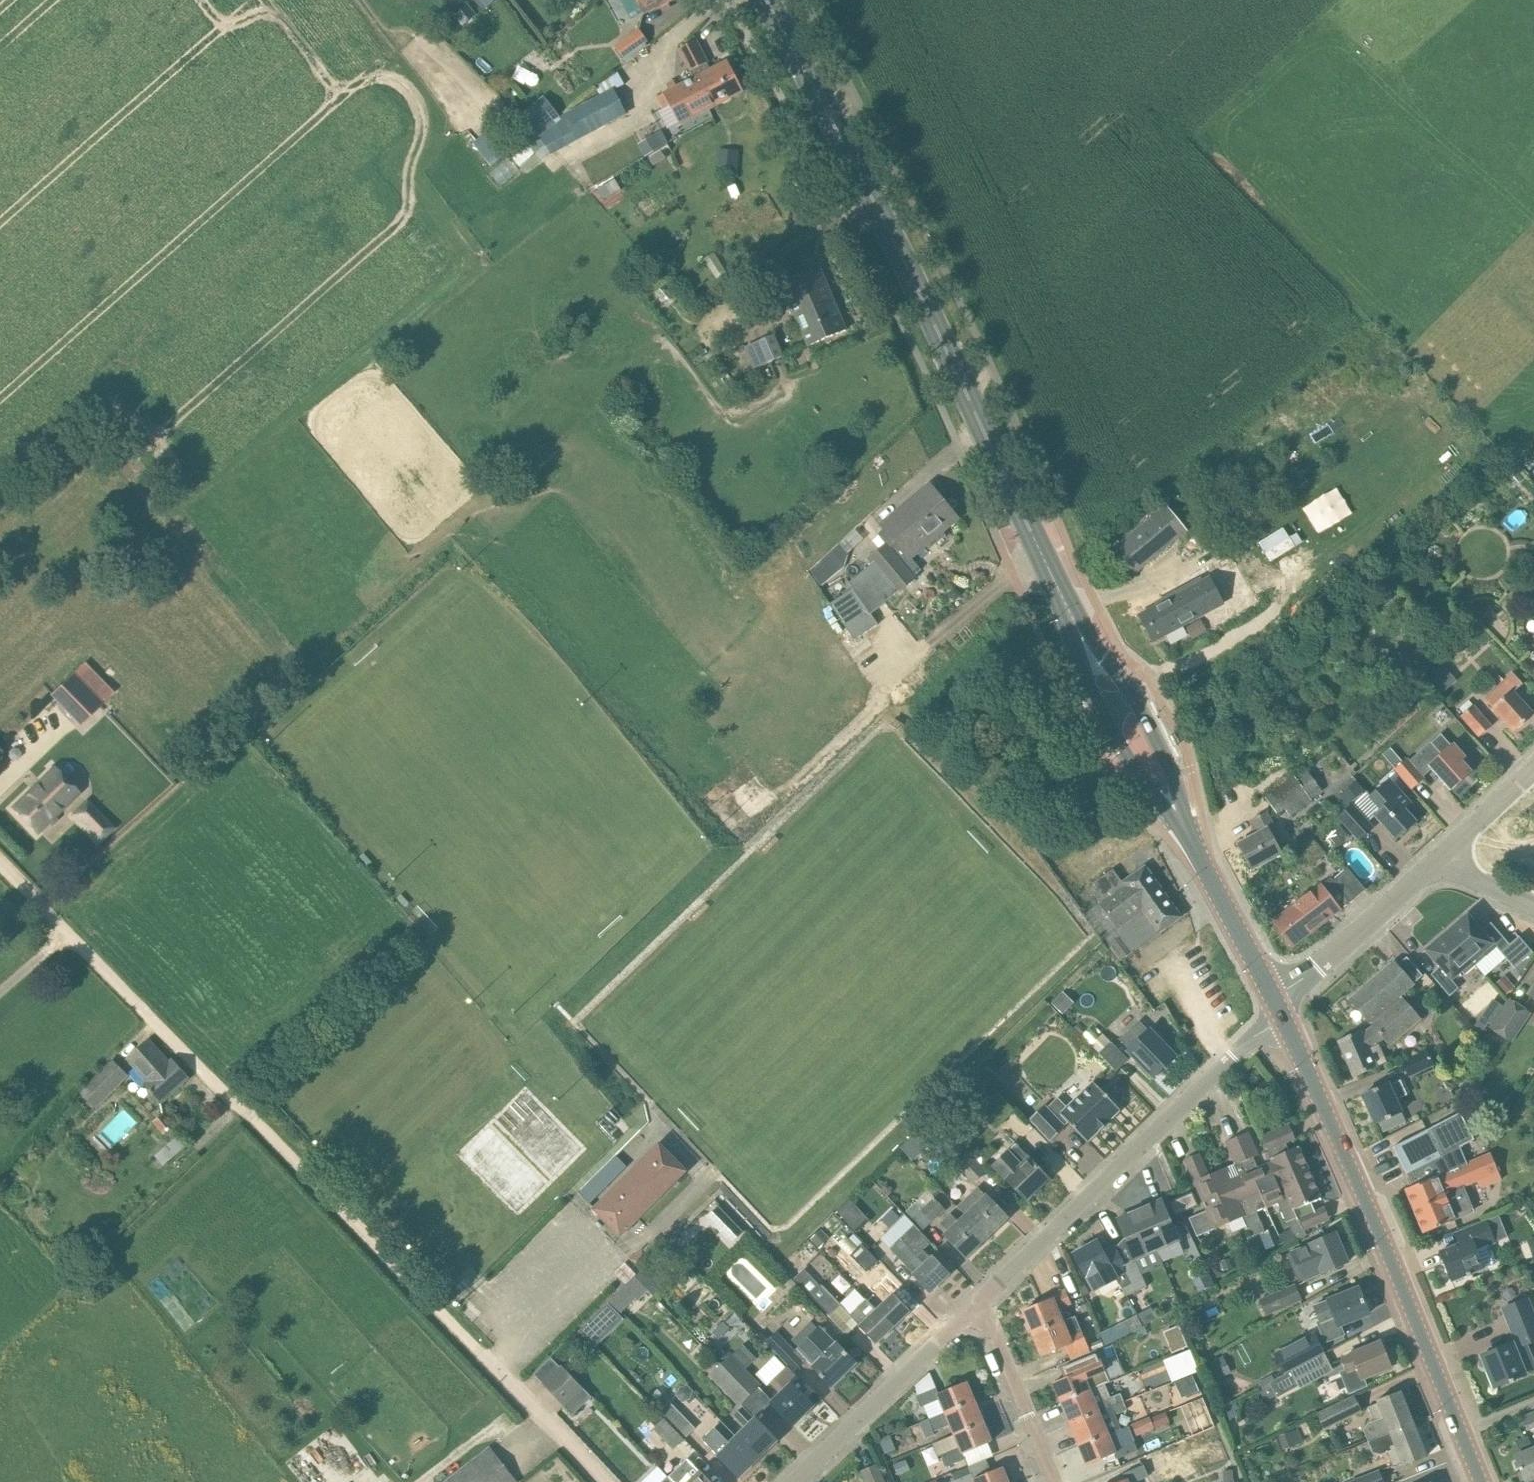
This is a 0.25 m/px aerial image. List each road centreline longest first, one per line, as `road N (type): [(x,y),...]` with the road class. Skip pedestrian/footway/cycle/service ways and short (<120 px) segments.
road 1 (track): [(0,856),(604,1481)]
road 2 (secondary): [(1069,607),(914,275),(765,0)]
road 3 (secondary): [(1482,1481),(1285,1020)]
road 4 (unclassified): [(980,1299),(1233,1052),(1285,1020)]
road 5 (secondary): [(1069,607),(1081,667),(1110,729),(1193,847)]
road 6 (secondary): [(1193,847),(1152,731),(1069,607)]
road 7 (unclassified): [(793,1481),(980,1299)]
road 8 (unclassified): [(1273,995),(1318,970),(1439,862)]
road 9 (residential): [(980,1299),(1056,1481)]
road 10 (secondary): [(1273,995),(1193,847)]
road 11 (unclassified): [(1439,862),(1533,773)]

